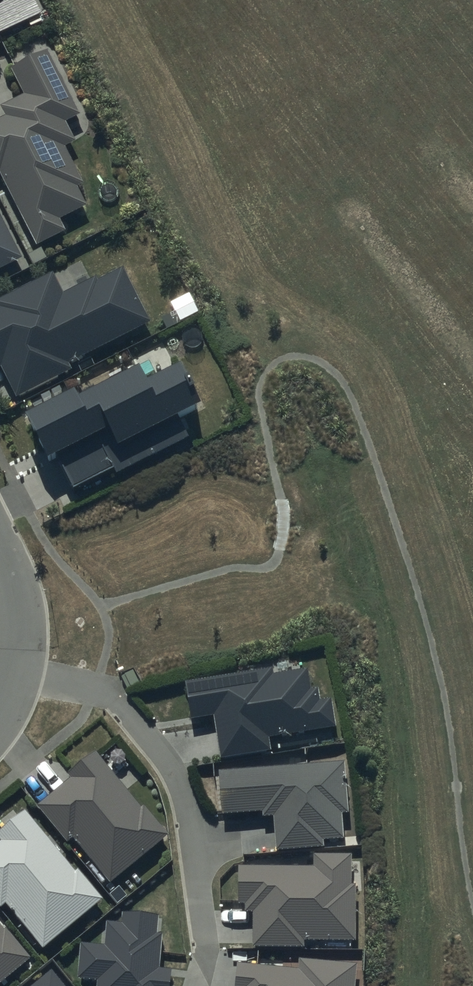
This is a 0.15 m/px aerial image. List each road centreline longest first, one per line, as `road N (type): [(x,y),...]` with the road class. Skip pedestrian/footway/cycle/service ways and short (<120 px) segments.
road 1 (residential): [(17,667),(116,699),(174,772),(191,825),(210,955)]
road 2 (residential): [(17,667),(21,628),(0,547)]

